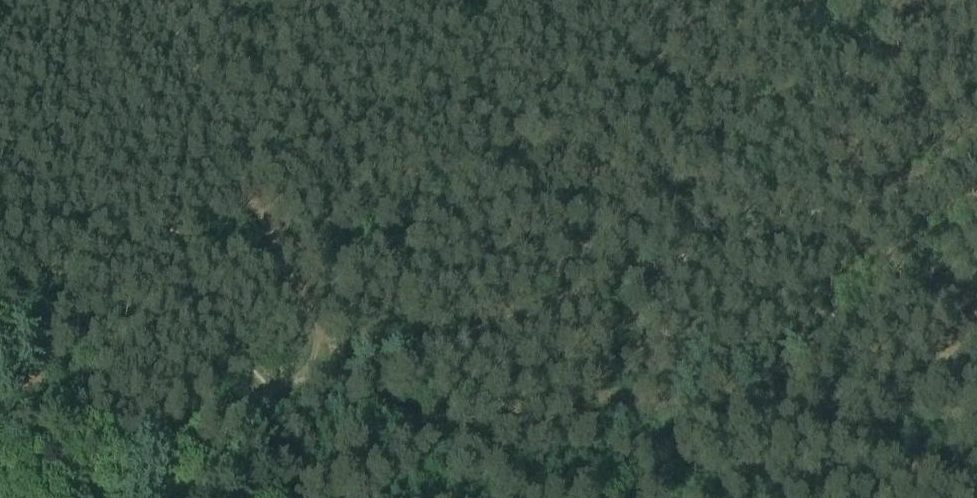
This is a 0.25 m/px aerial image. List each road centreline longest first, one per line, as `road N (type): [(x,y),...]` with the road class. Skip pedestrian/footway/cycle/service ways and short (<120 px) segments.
road 1 (track): [(330,360),(341,383),(369,404),(426,417),(579,416),(886,378),(976,328)]
road 2 (track): [(330,360),(976,151)]
road 3 (track): [(170,0),(330,360)]
road 4 (track): [(118,497),(266,385),(330,360)]

